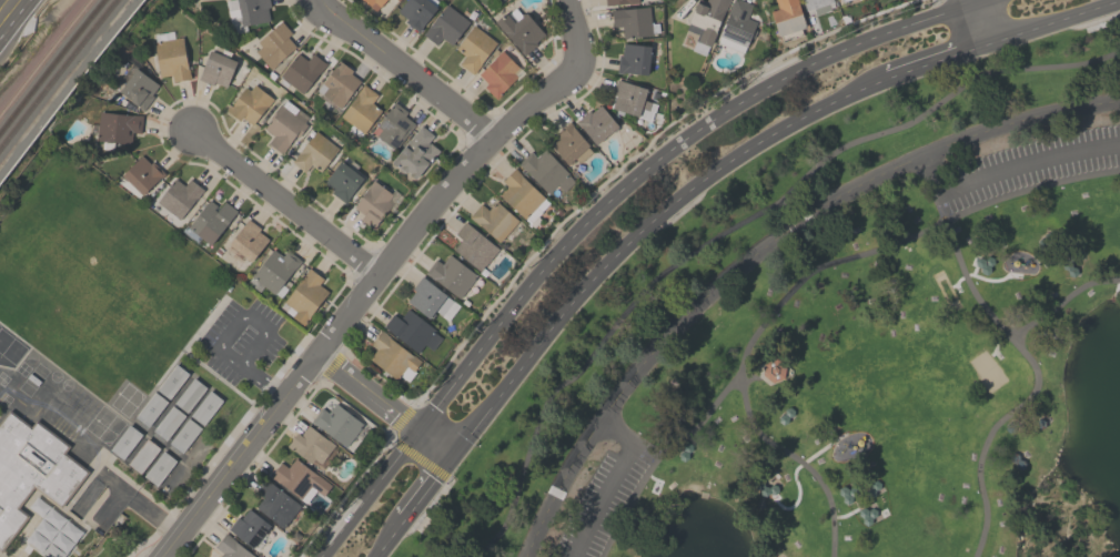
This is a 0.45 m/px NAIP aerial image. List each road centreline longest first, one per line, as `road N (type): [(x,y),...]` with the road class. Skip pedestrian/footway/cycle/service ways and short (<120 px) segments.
road 1 (secondary): [(453,458),(597,278),(688,194),(757,146),(908,72),(1119,2)]
road 2 (secondary): [(993,0),(817,64),(637,180),(519,303),(418,433)]
road 3 (residential): [(179,533),(456,174),(578,59),(570,0)]
road 4 (residential): [(379,270),(194,130)]
road 5 (residential): [(495,135),(317,0)]
road 6 (secondary): [(418,433),(326,556)]
road 7 (residential): [(418,433),(315,353)]
road 8 (secondary): [(378,556),(453,458)]

